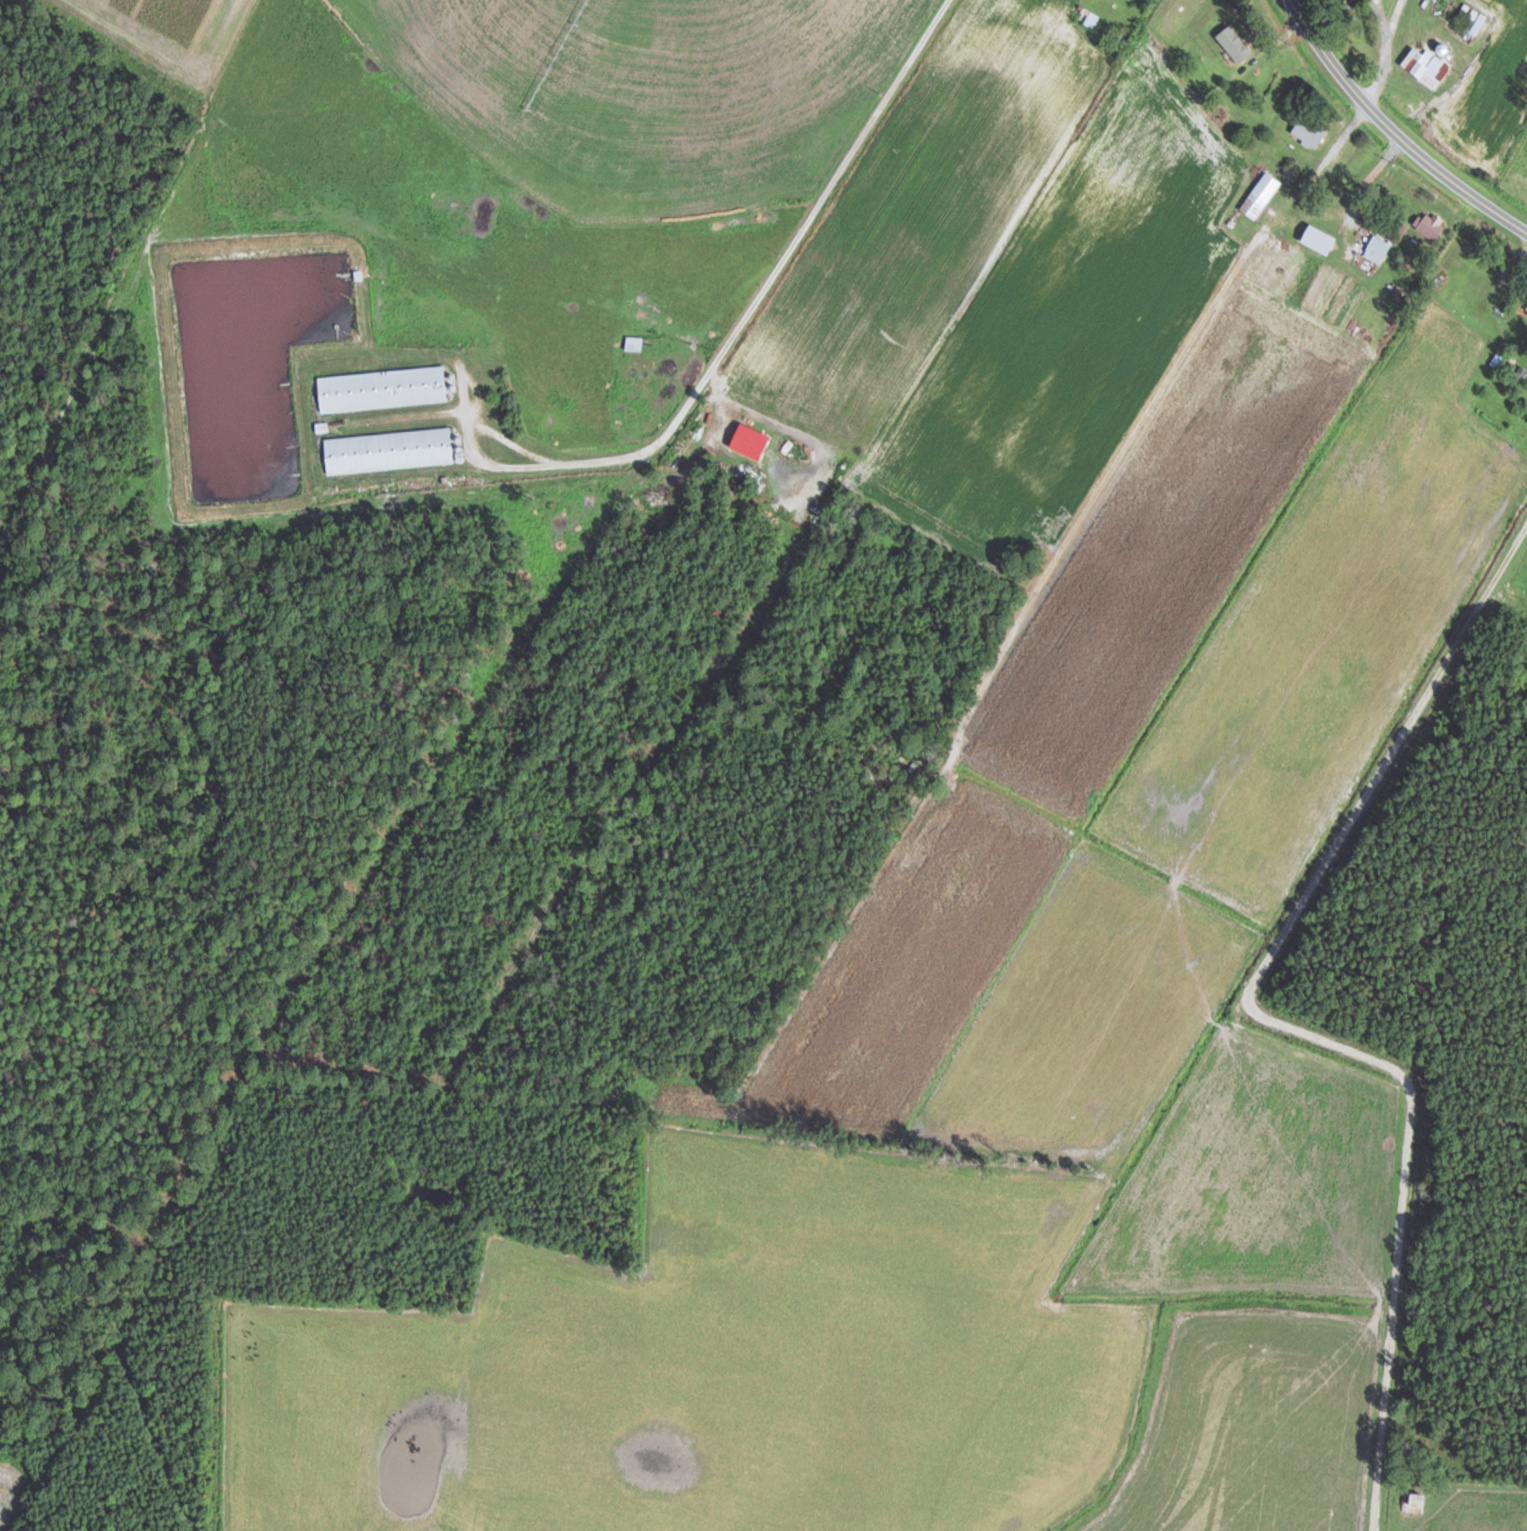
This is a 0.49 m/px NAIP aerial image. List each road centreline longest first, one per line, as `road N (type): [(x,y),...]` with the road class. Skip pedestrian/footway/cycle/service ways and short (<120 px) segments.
road 1 (residential): [(1526,233),(1378,120),(1289,0)]

